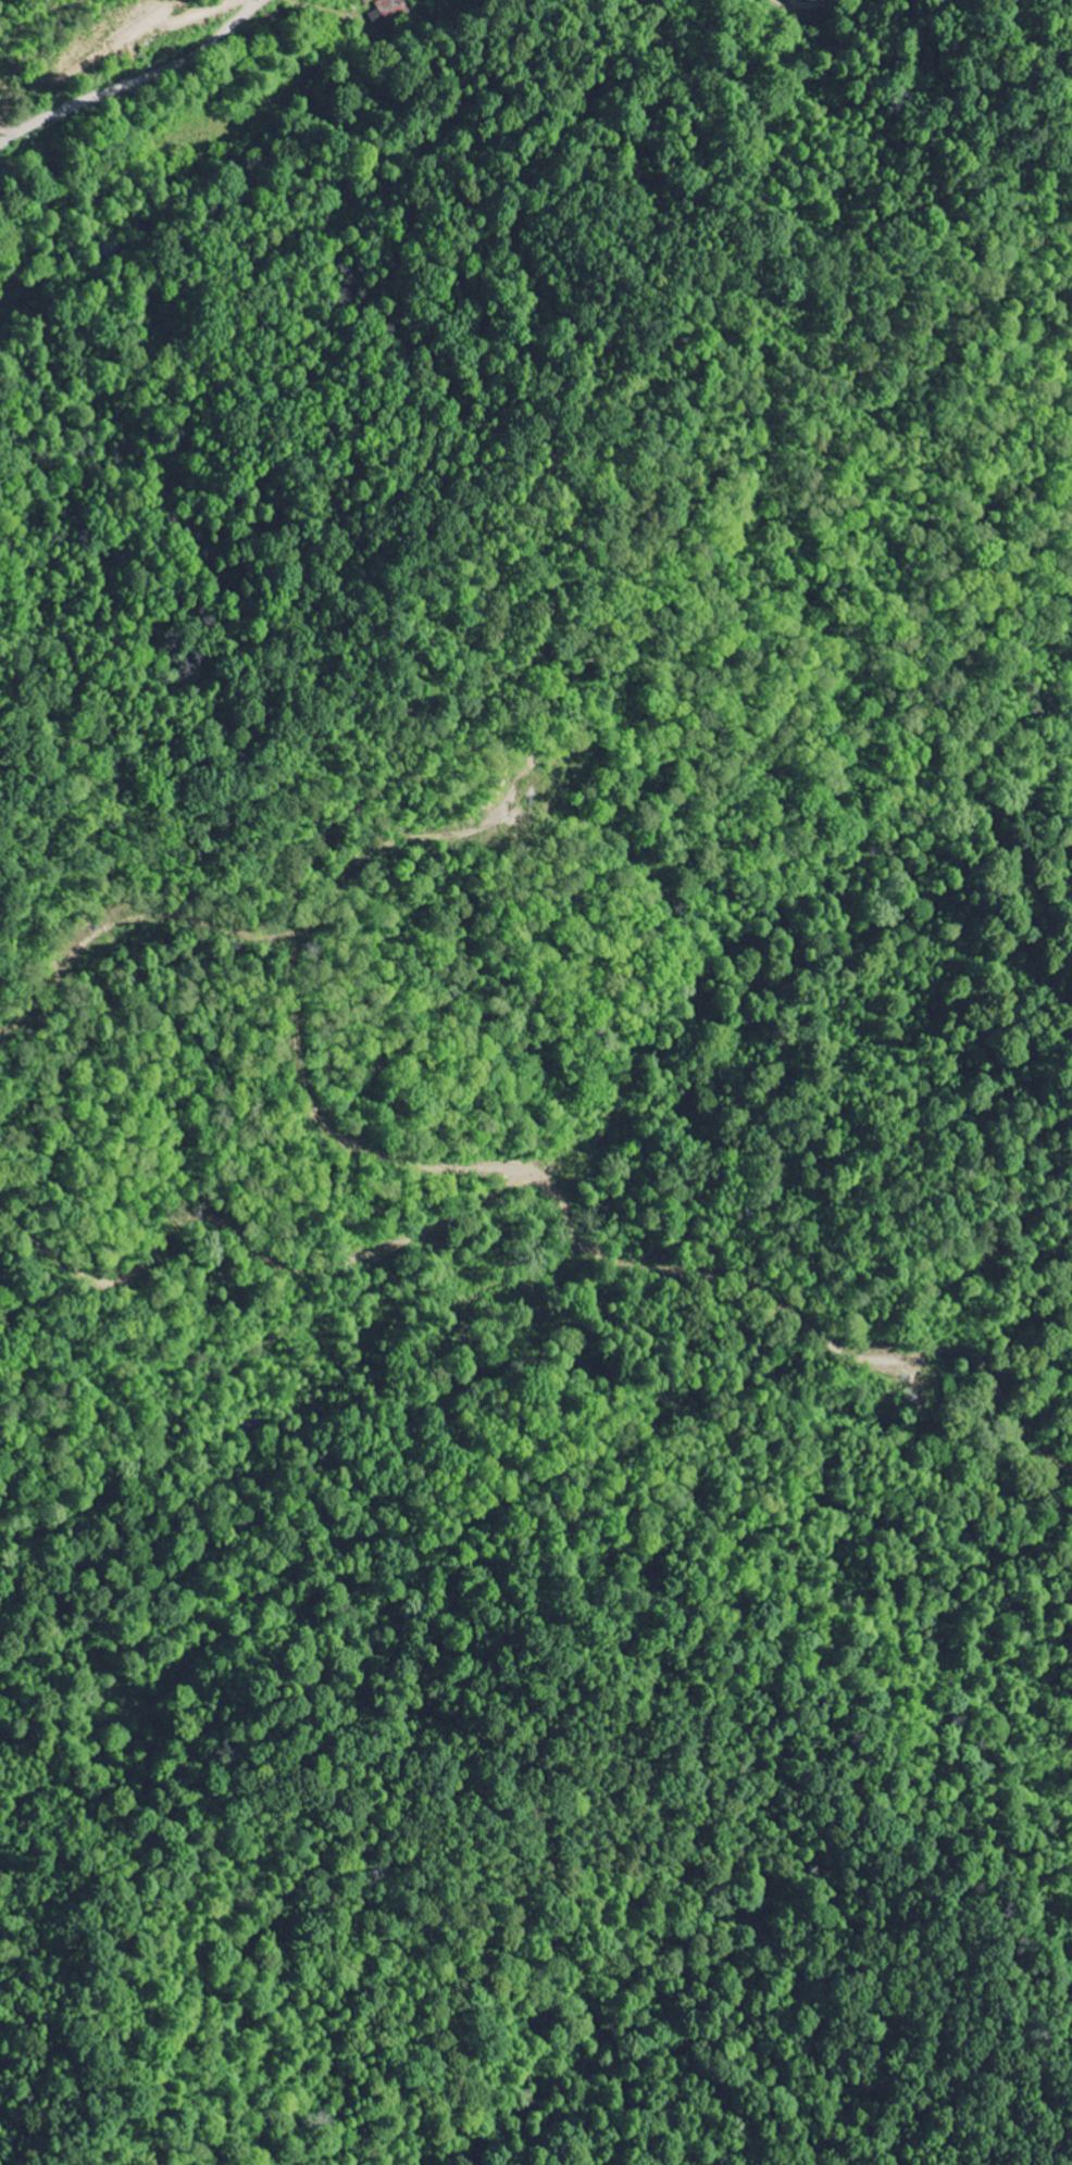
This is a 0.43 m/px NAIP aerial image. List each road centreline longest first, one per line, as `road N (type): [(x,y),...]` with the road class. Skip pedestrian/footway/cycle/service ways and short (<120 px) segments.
road 1 (residential): [(0,1545),(50,1479),(222,1377),(518,1268),(552,1234),(553,1198),(350,1136),(298,1061),(287,904),(316,852),(398,806),(463,730),(593,424),(587,353),(524,250),(536,197),(666,0)]
road 2 (residential): [(0,147),(187,61),(270,0)]

